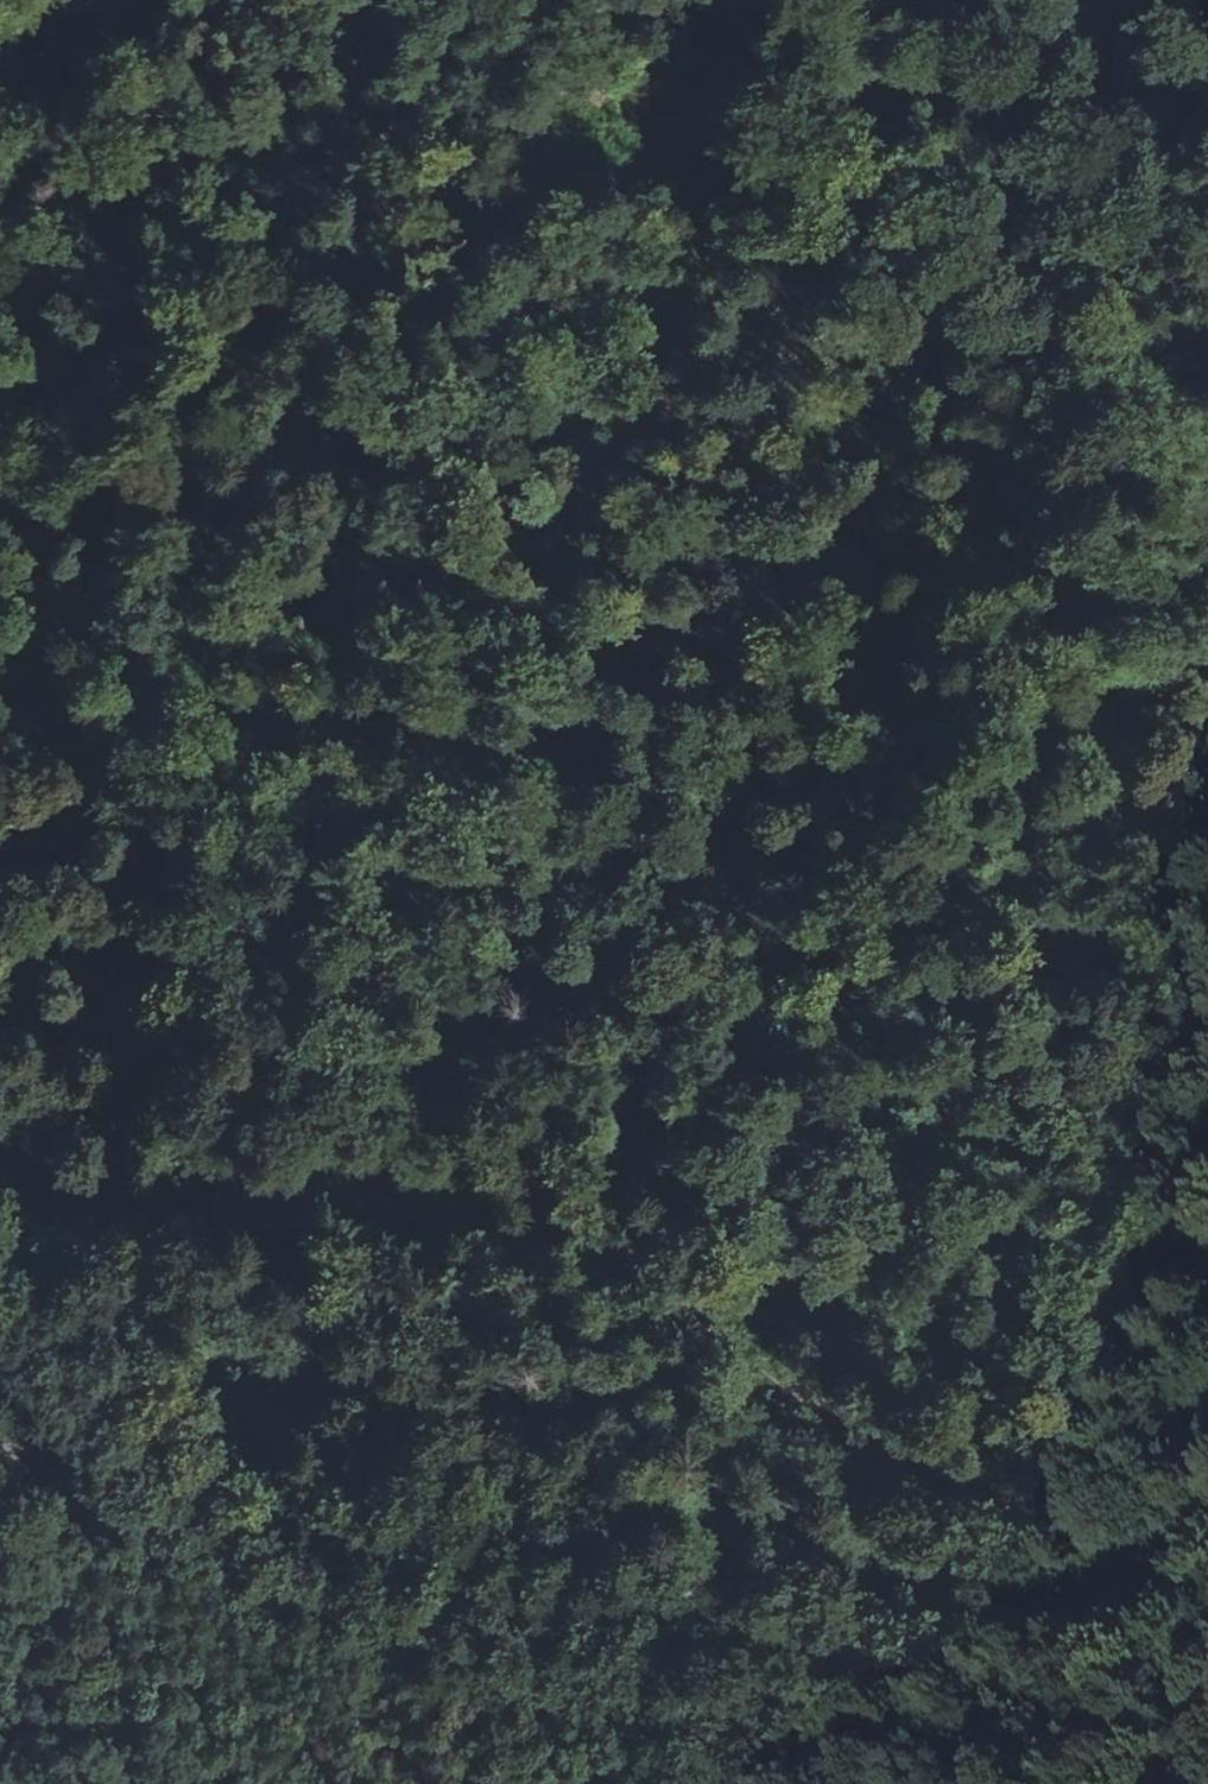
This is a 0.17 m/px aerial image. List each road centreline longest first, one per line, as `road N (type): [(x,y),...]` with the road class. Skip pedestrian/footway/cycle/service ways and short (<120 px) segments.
road 1 (track): [(606,0),(681,111),(799,130),(921,295),(1106,299),(1207,477)]

